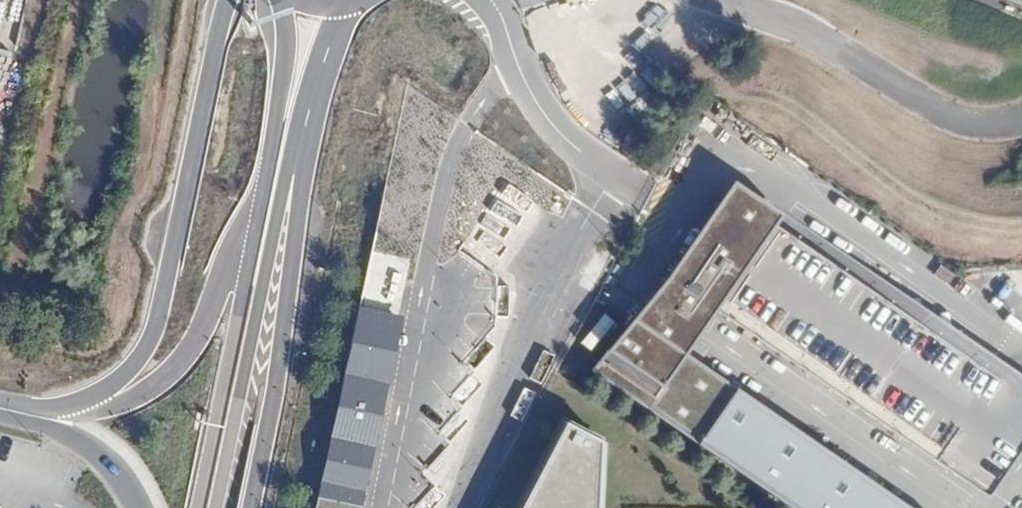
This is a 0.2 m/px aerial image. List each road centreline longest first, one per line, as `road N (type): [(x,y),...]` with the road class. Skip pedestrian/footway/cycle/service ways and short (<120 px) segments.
road 1 (motorway): [(227,0),(156,329),(134,368),(70,409)]
road 2 (motorway): [(220,507),(307,110)]
road 3 (motorway): [(250,507),(307,110)]
road 4 (motorway): [(266,193),(201,507)]
road 5 (motorway): [(266,193),(203,335),(177,375),(123,406),(70,409)]
road 6 (motorway): [(282,0),(282,71),(266,193)]
road 7 (primary): [(139,507),(126,480),(88,443),(15,412)]

